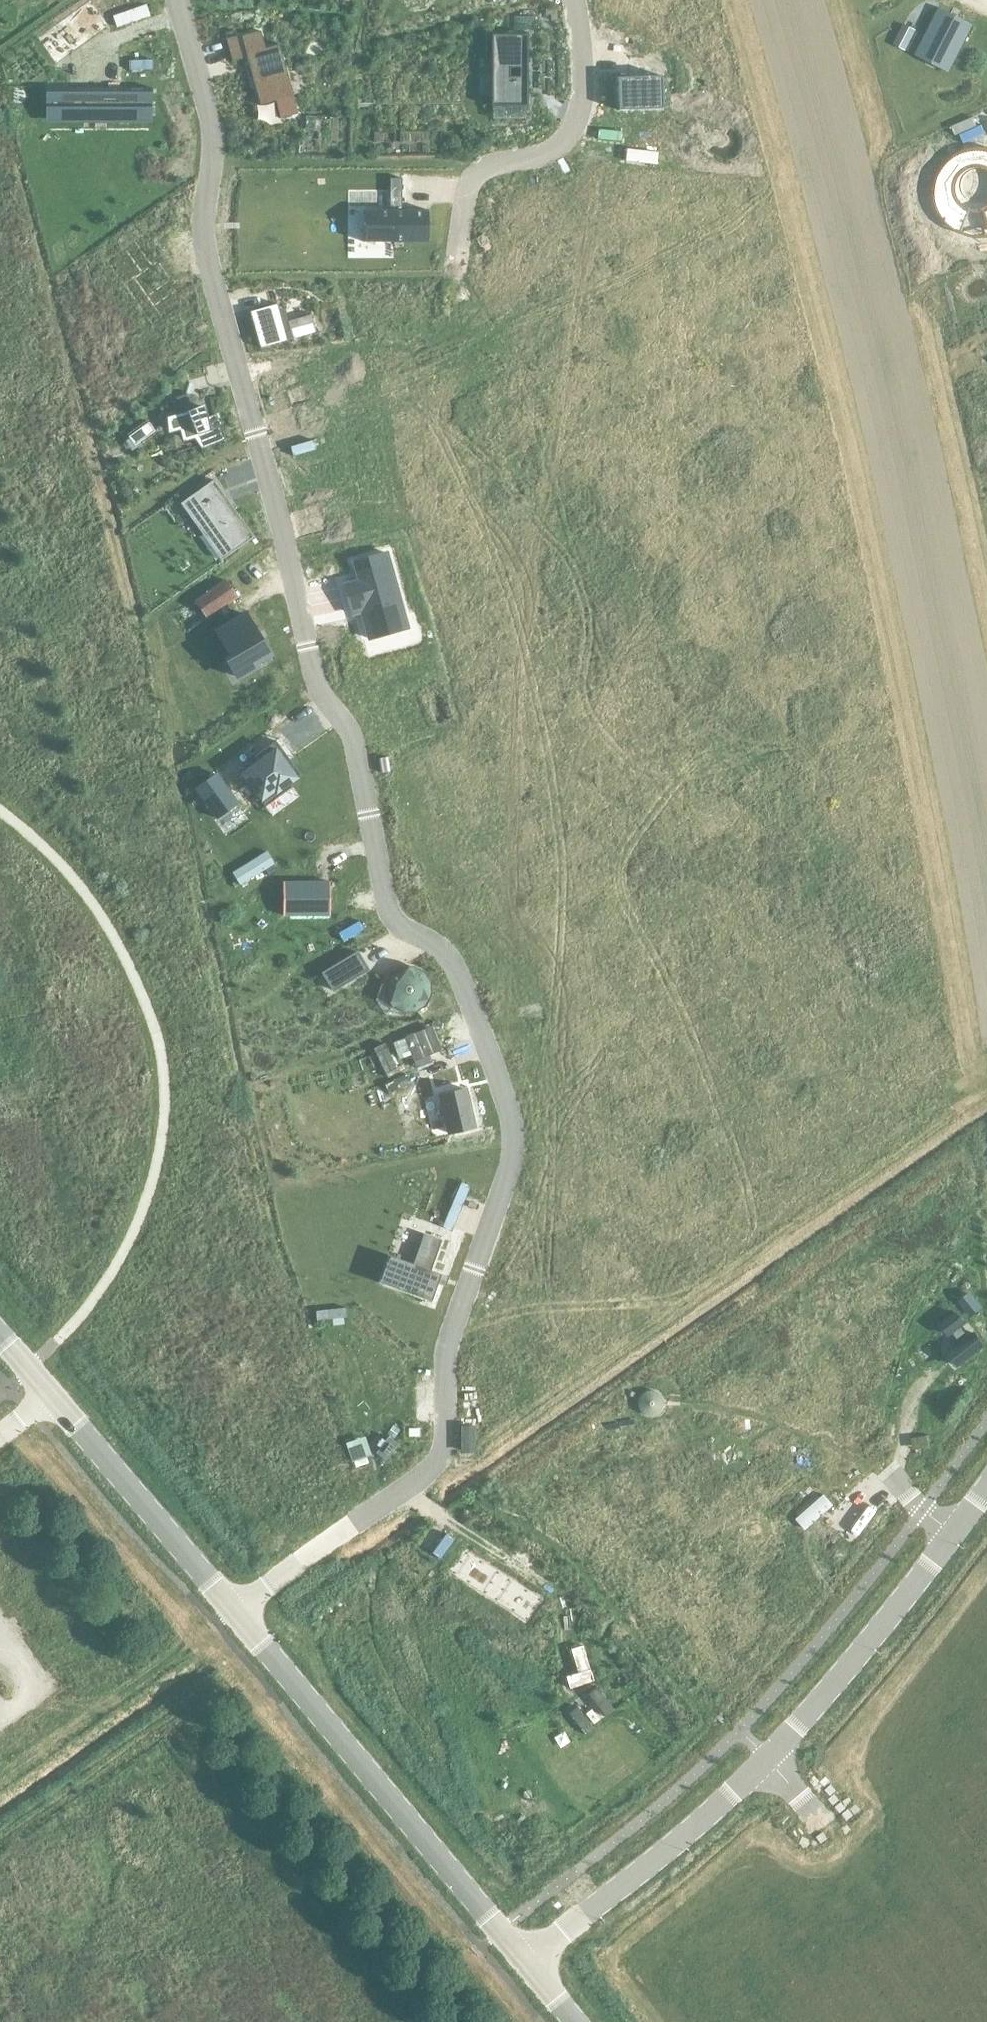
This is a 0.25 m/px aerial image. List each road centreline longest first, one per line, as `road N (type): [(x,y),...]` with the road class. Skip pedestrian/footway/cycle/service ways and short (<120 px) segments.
road 1 (residential): [(234,1610),(435,1461),(440,1365),(510,1157),(506,1107),(446,957),(391,926),(352,739),(318,693),(200,248),(206,129),(180,0)]
road 2 (residential): [(641,562),(698,772),(743,1027),(742,1130),(705,1261),(707,1397),(748,1427),(872,1454),(923,1507)]
road 3 (residential): [(569,0),(581,91),(572,131),(543,153),(499,164),(477,180),(460,242),(460,288),(511,476),(533,498),(622,540),(641,562)]
road 4 (tertiary): [(523,1962),(234,1610)]
road 5 (tertiary): [(234,1610),(0,1343)]
road 6 (tertiary): [(523,1962),(768,1760)]
road 7 (tertiary): [(768,1760),(953,1532)]
road 8 (residential): [(641,562),(702,498),(755,467)]

